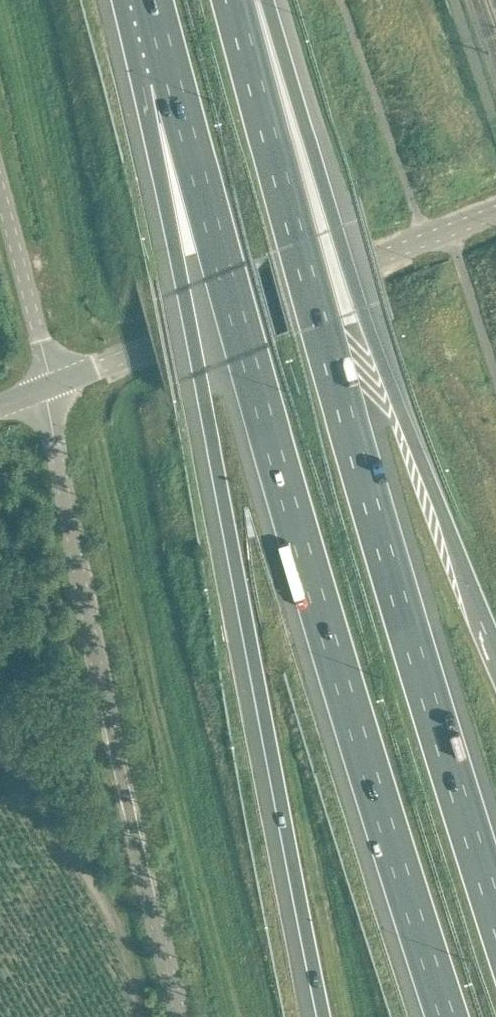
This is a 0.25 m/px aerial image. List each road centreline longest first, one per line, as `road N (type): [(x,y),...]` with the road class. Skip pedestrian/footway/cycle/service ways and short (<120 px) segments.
road 1 (motorway): [(173,77),(444,1016)]
road 2 (motorway): [(495,921),(232,0)]
road 3 (motorway): [(173,77),(183,288),(324,1016)]
road 4 (motorway): [(495,655),(245,0)]
road 5 (unclassified): [(180,1016),(110,736),(44,388)]
road 6 (unclassified): [(53,384),(495,212)]
road 7 (unclassified): [(53,384),(0,193)]

